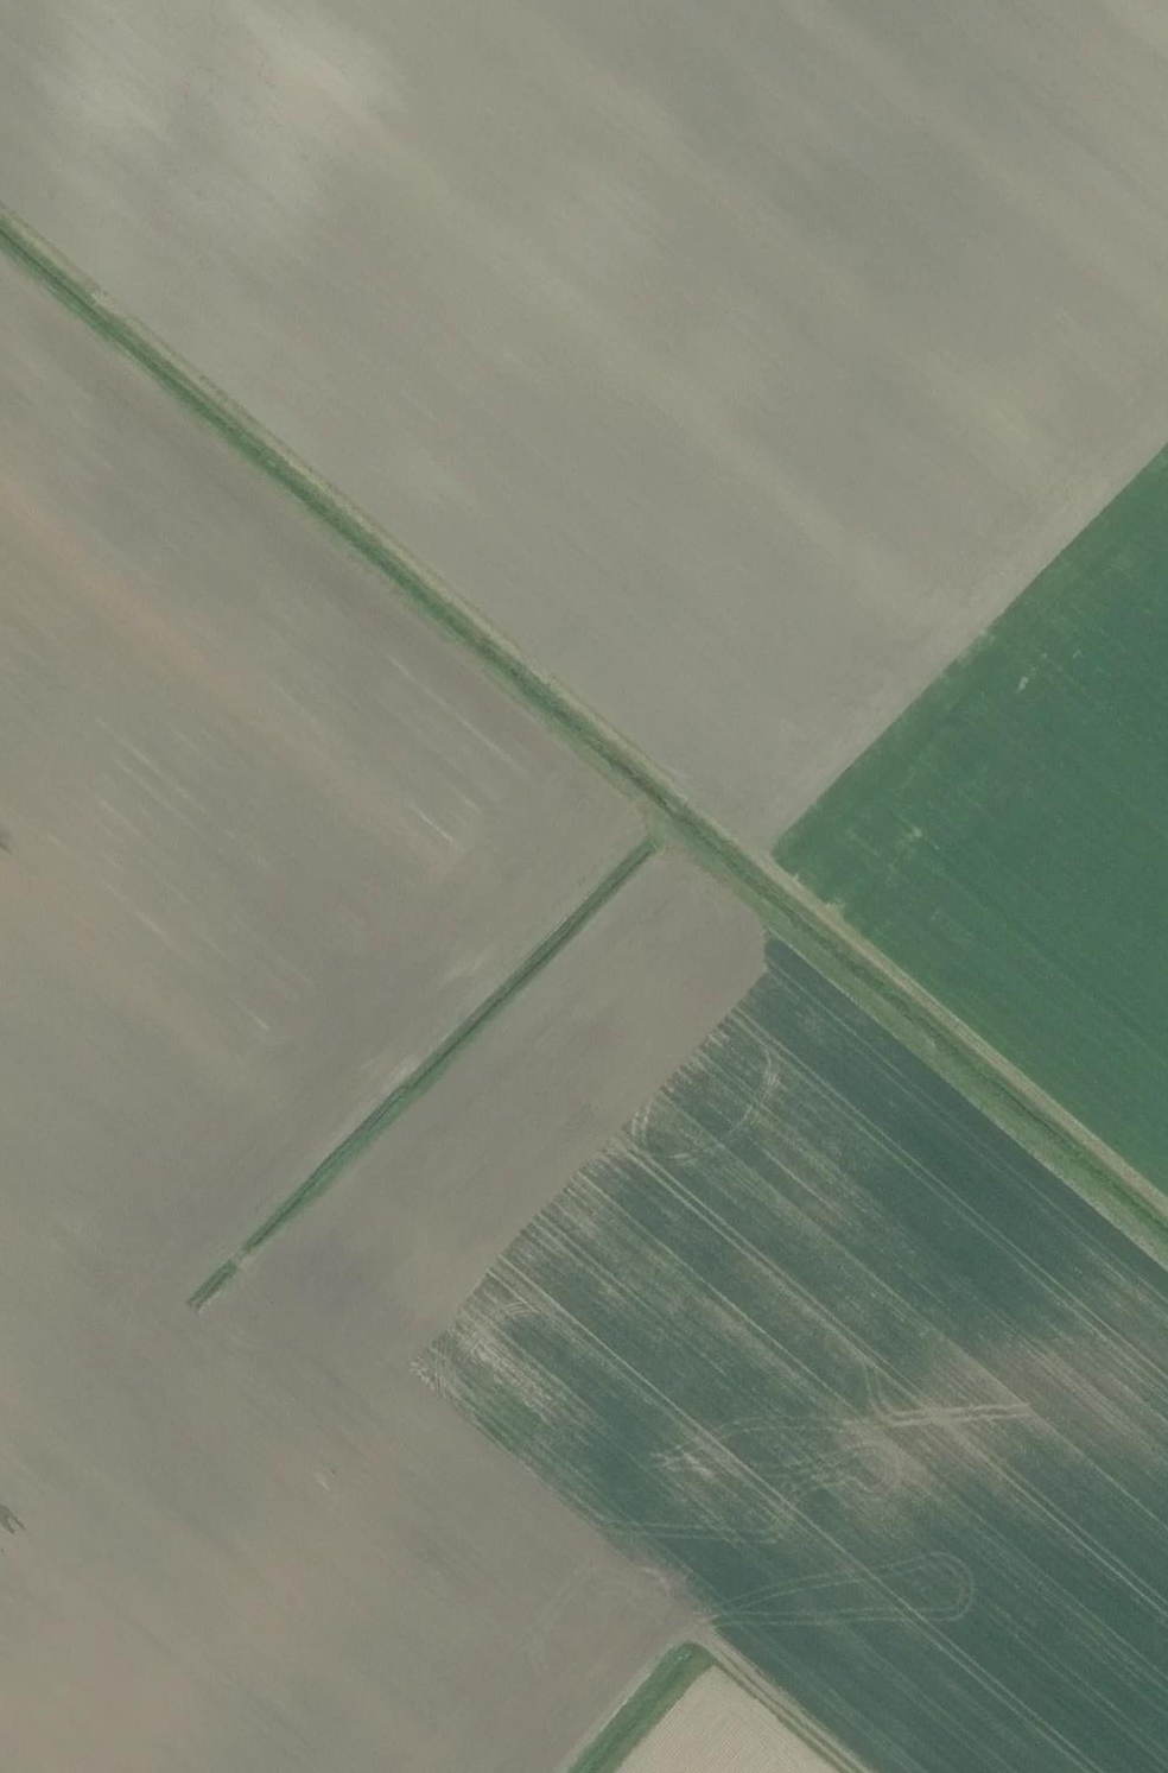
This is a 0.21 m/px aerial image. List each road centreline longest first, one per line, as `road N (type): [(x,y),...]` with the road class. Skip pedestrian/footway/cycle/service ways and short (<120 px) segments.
road 1 (track): [(858,1772),(718,1653)]

